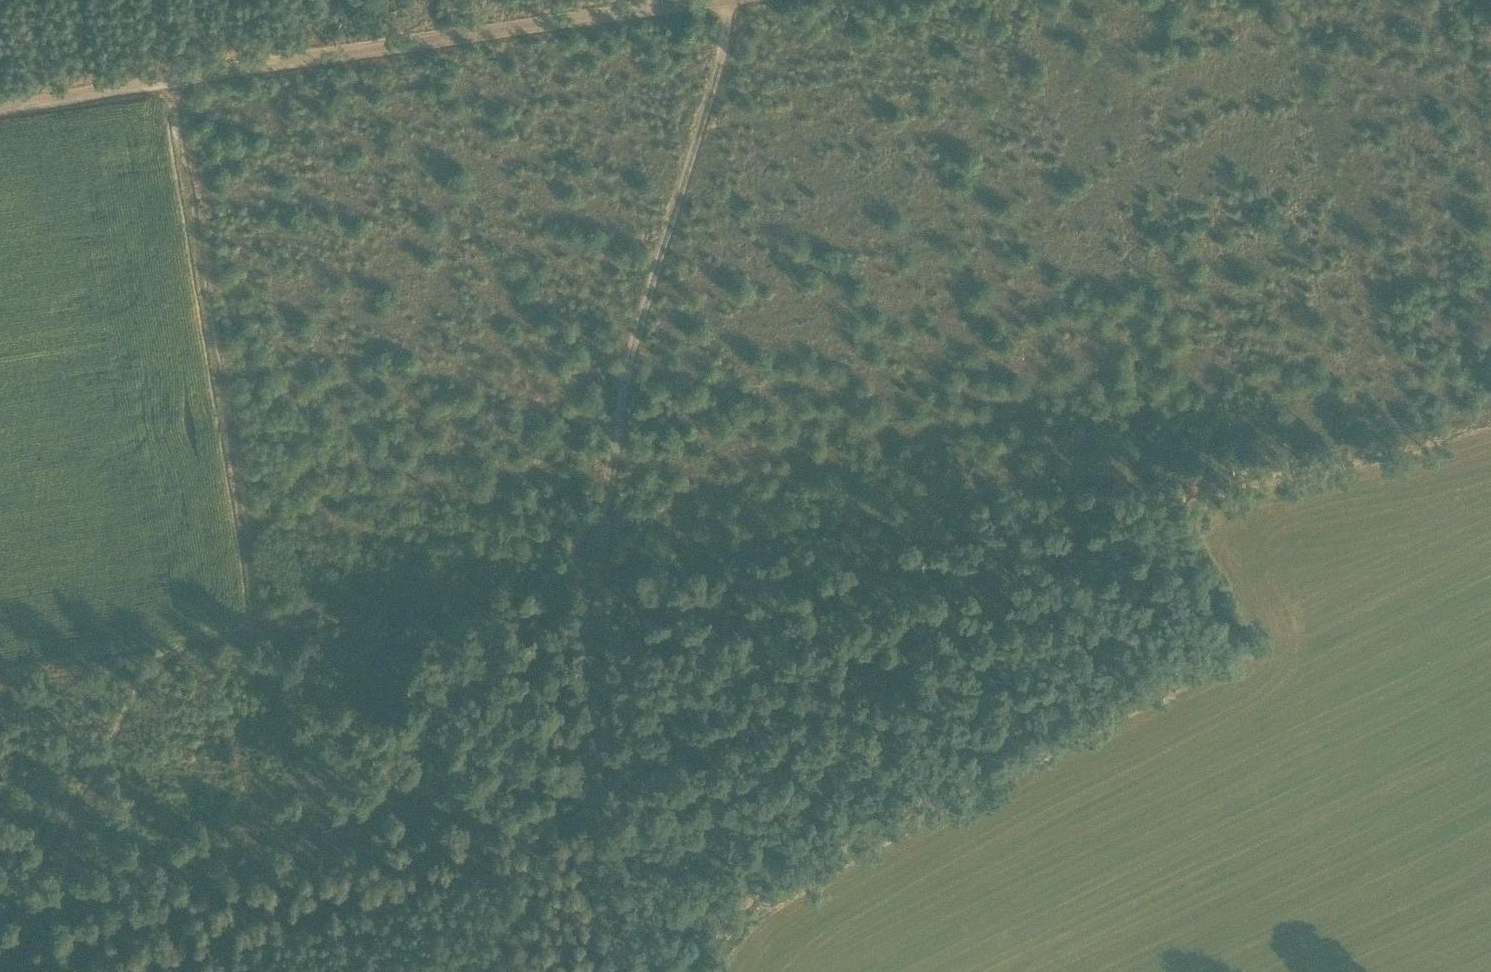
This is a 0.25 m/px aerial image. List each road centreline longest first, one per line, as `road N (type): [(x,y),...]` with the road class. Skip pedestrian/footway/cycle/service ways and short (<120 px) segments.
road 1 (track): [(0,107),(718,0)]
road 2 (track): [(577,590),(574,554),(601,513),(625,371),(720,65),(732,0)]
road 3 (track): [(170,81),(255,643)]
road 4 (track): [(620,971),(608,801),(577,590)]
road 5 (track): [(485,971),(571,824),(608,801)]

